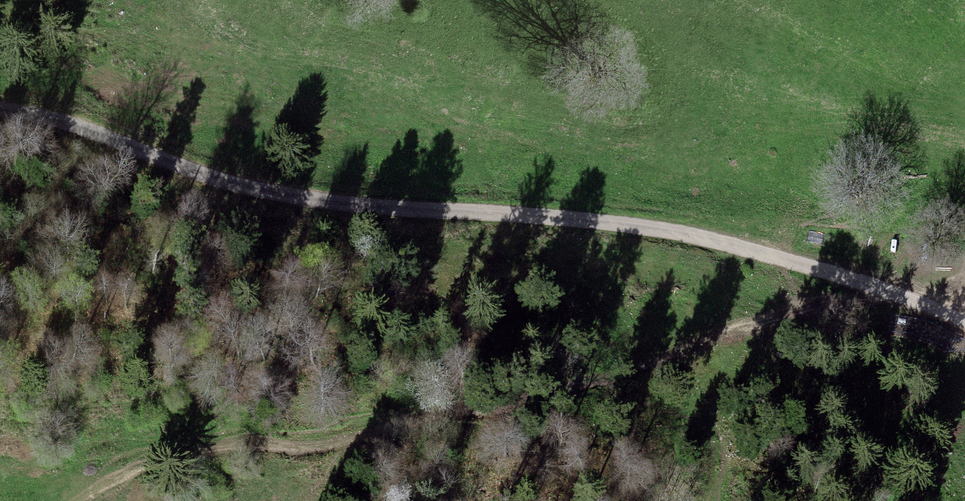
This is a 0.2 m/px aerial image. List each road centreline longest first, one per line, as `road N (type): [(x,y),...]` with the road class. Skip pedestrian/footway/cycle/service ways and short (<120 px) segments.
road 1 (unclassified): [(0,105),(59,115),(271,183),(648,213),(732,229),(823,255),(927,304)]
road 2 (track): [(92,500),(183,453),(240,445),(330,451),(650,362),(738,325),(888,291)]

